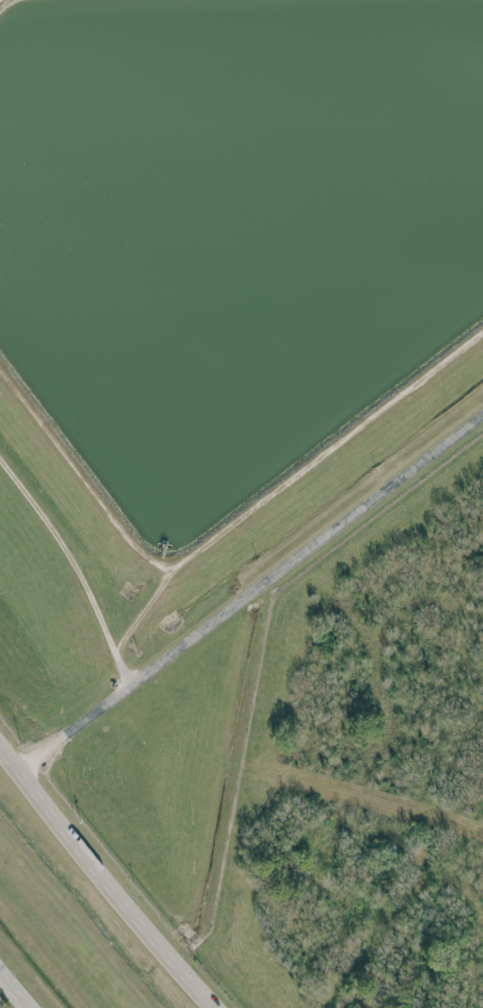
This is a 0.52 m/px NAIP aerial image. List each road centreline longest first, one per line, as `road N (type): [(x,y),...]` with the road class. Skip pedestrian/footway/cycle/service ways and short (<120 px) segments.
road 1 (primary): [(212,1007),(0,748)]

